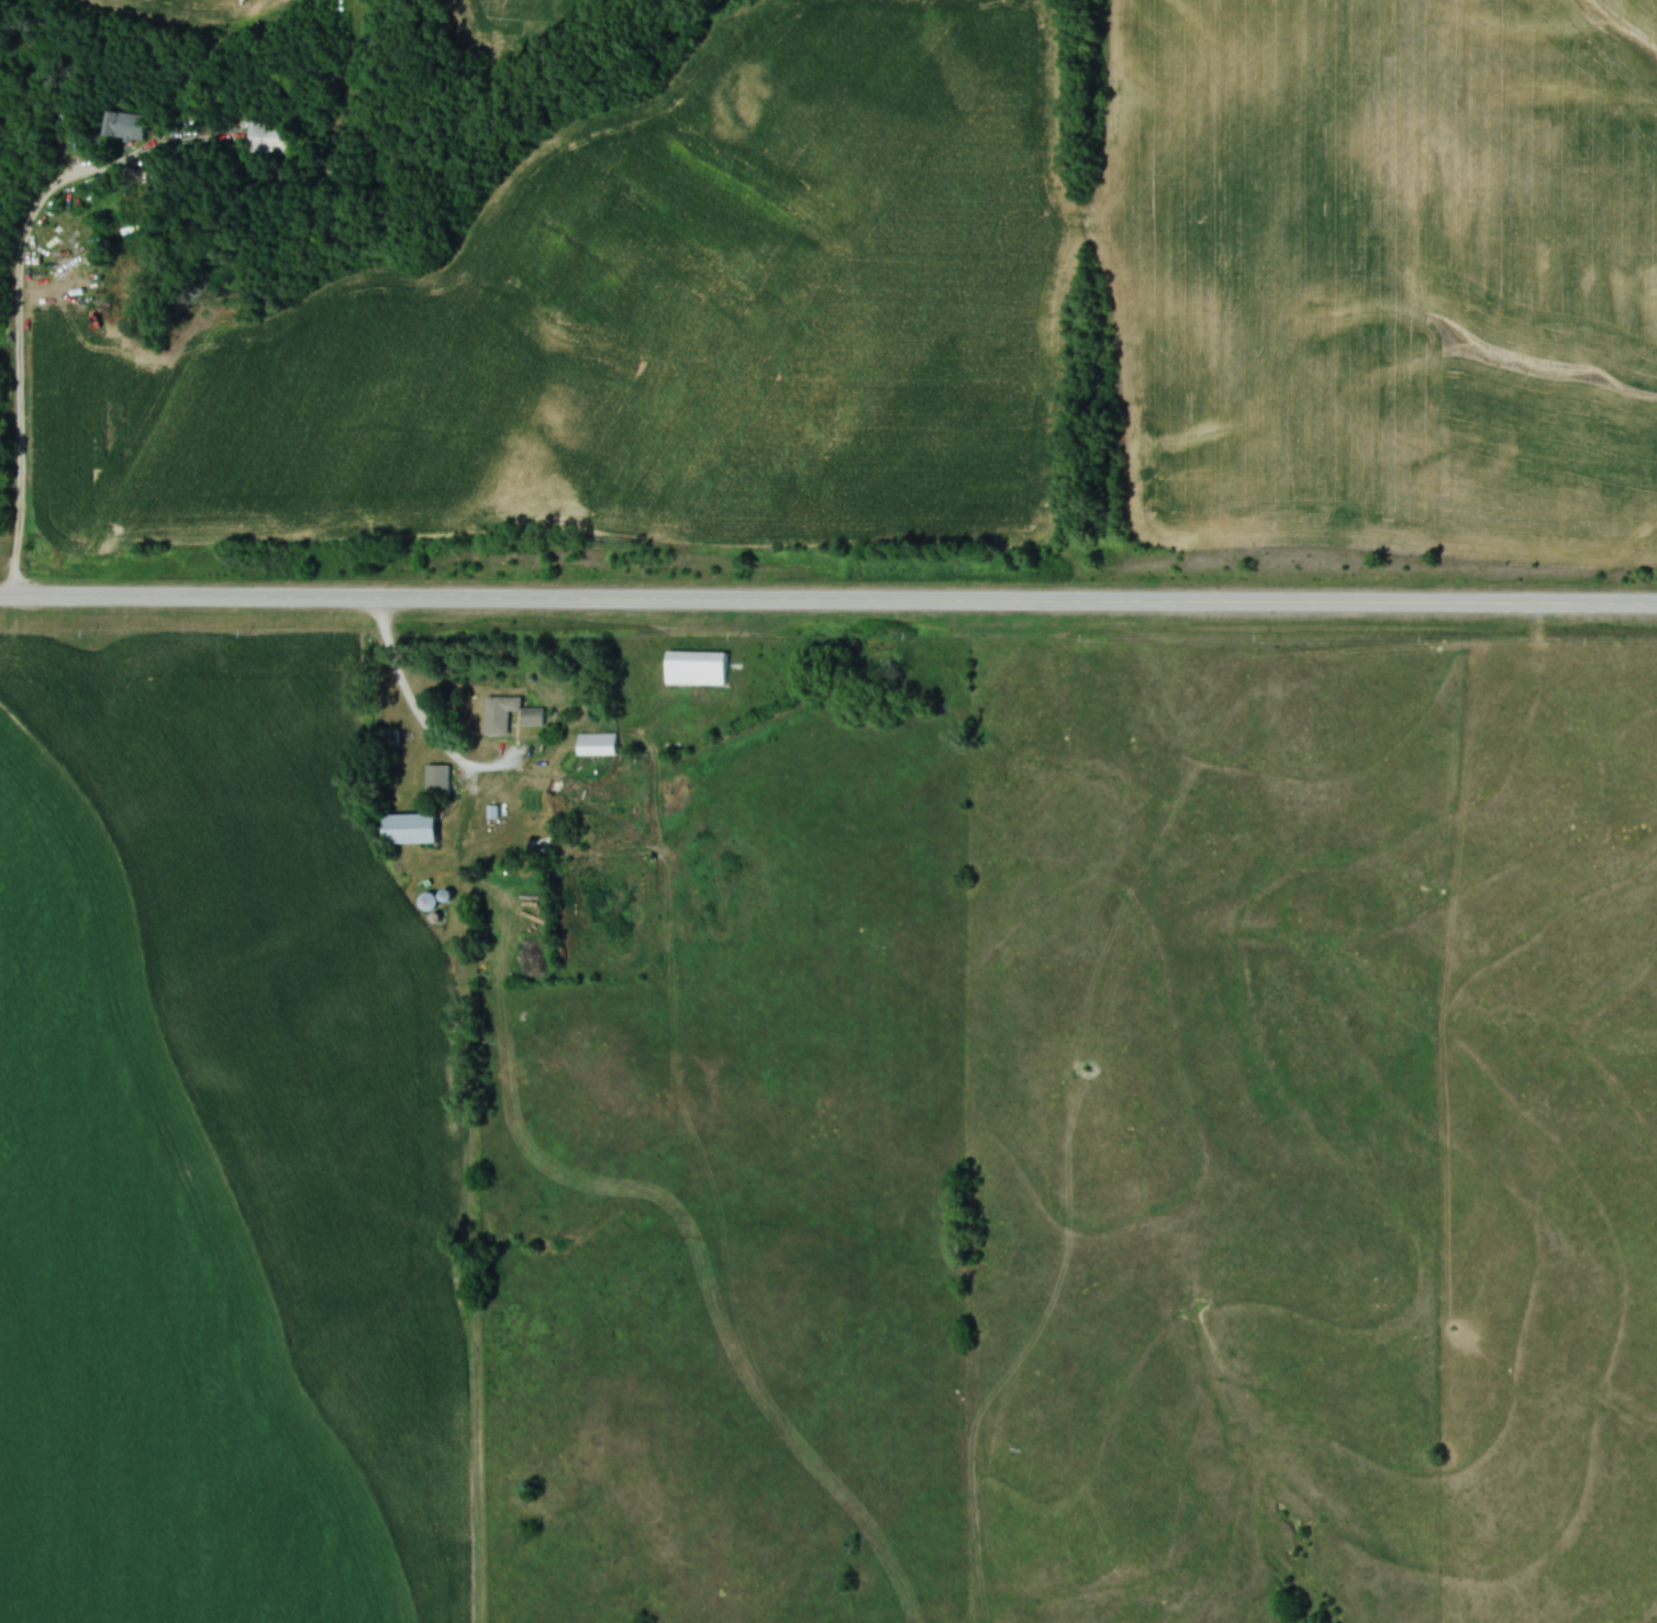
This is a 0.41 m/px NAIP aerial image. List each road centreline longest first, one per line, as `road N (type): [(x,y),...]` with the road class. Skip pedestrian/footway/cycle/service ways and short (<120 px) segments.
road 1 (tertiary): [(1656,611),(0,601)]

